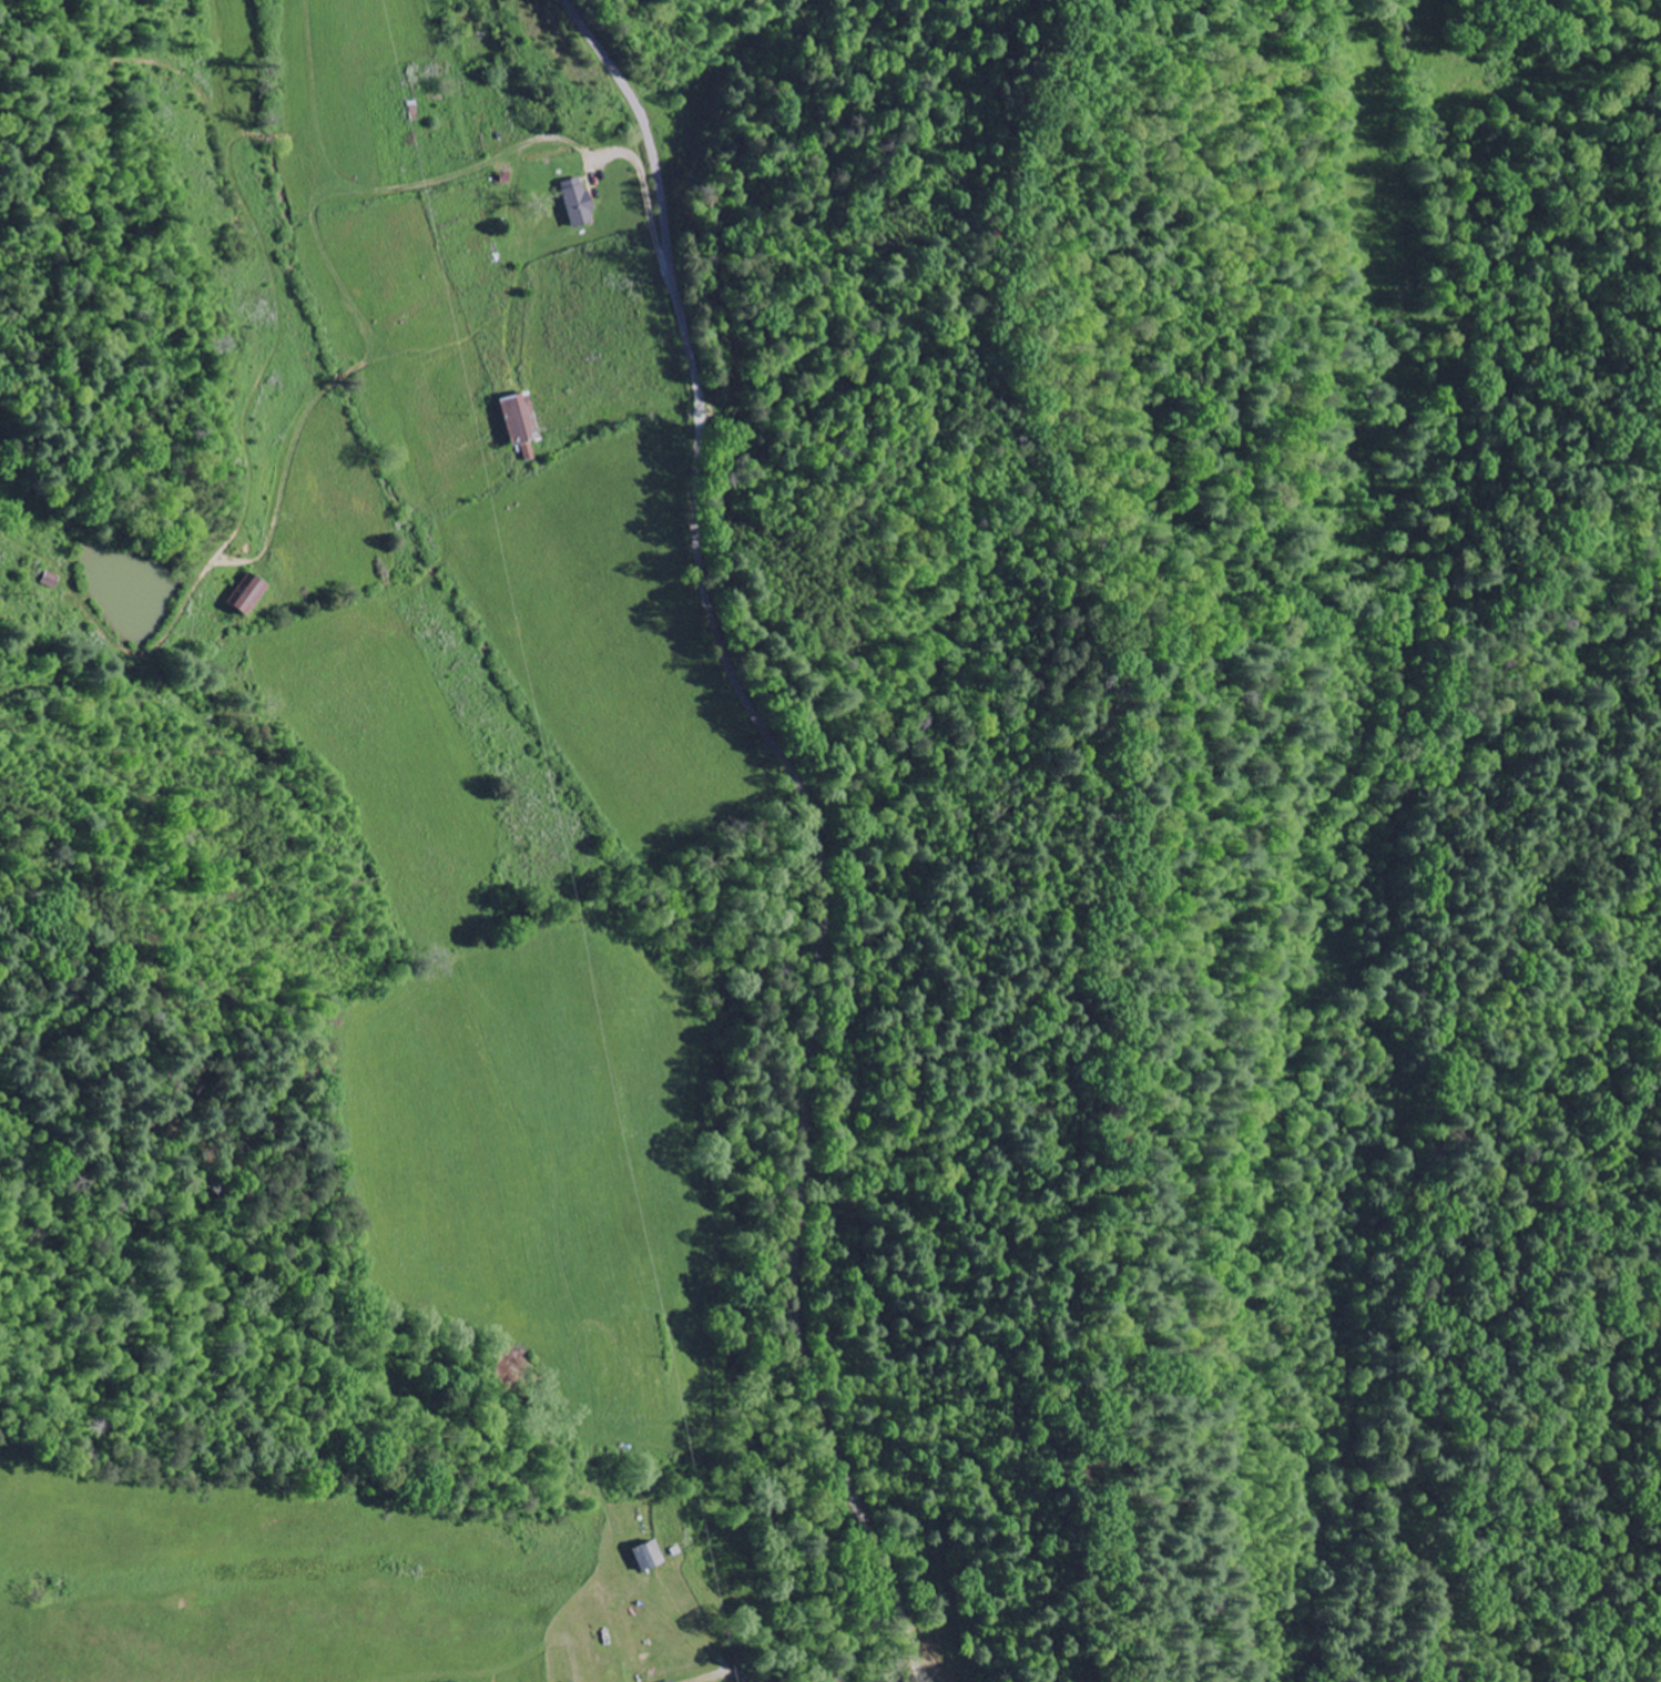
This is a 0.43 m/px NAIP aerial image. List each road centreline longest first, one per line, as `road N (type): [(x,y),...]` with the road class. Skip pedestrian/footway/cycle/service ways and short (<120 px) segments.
road 1 (residential): [(919,1681),(895,1599),(815,1419),(791,1264),(824,919),(817,836),(712,613),(694,536),(695,387),(646,134),(564,0)]
road 2 (residential): [(641,122),(544,217),(375,328),(336,375),(281,514)]

